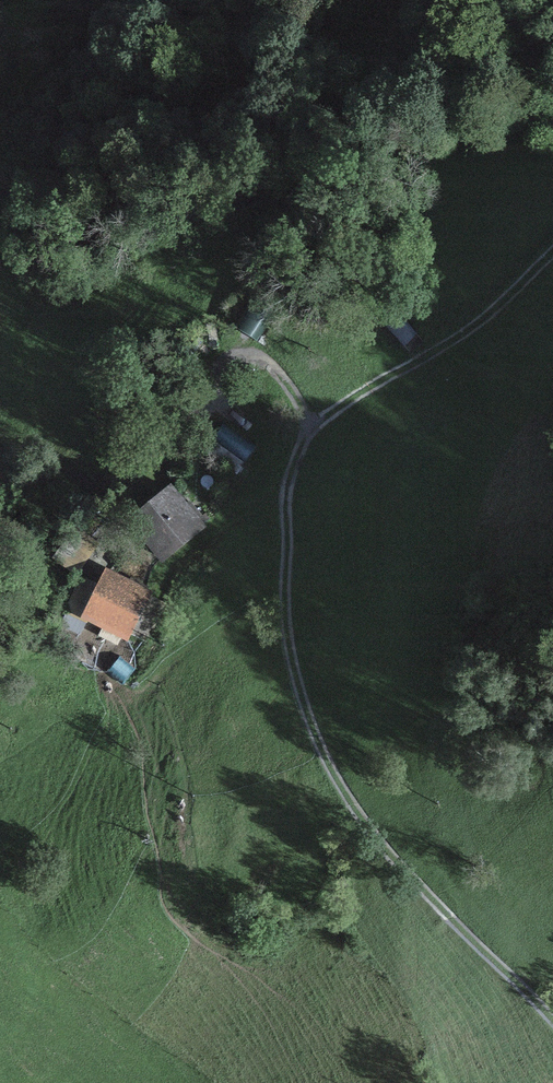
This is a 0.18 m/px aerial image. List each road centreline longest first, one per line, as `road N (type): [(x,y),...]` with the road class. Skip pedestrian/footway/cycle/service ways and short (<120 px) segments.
road 1 (trunk): [(0,994),(552,45)]
road 2 (track): [(552,1016),(440,905),(330,762),(303,703),(284,588)]
road 3 (track): [(284,588),(282,495),(299,439),(317,419),(490,317),(552,259)]

